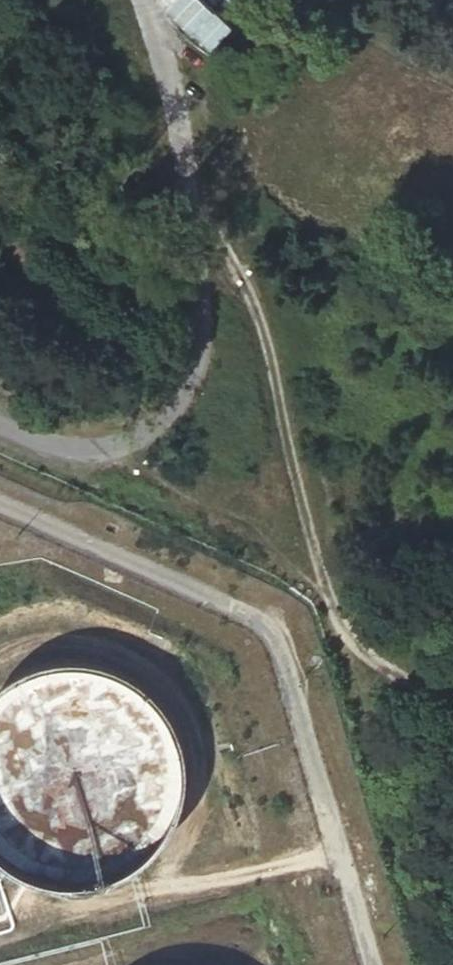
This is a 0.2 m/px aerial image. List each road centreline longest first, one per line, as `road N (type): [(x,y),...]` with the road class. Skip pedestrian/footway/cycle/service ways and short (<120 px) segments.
road 1 (residential): [(146,55),(195,287),(192,367),(122,443),(77,450),(0,418)]
road 2 (track): [(342,633),(271,365),(224,229),(167,136)]
road 3 (track): [(342,633),(431,964)]
road 4 (track): [(97,447),(314,582),(331,602)]
road 5 (track): [(452,700),(342,633)]

